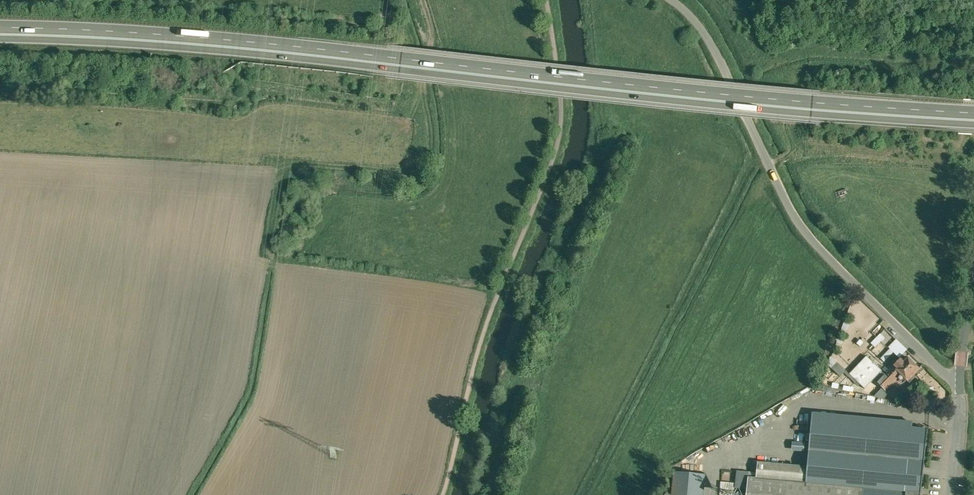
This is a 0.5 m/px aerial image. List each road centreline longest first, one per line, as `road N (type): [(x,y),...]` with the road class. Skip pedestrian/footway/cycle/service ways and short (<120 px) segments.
road 1 (trunk): [(0,31),(217,43),(973,118)]
road 2 (unclassified): [(959,387),(806,235),(703,30),(674,0)]
road 3 (track): [(418,0),(432,56),(423,172),(404,184),(281,179),(266,254)]
road 4 (track): [(763,147),(583,494)]
road 5 (unclassified): [(973,255),(959,387)]

